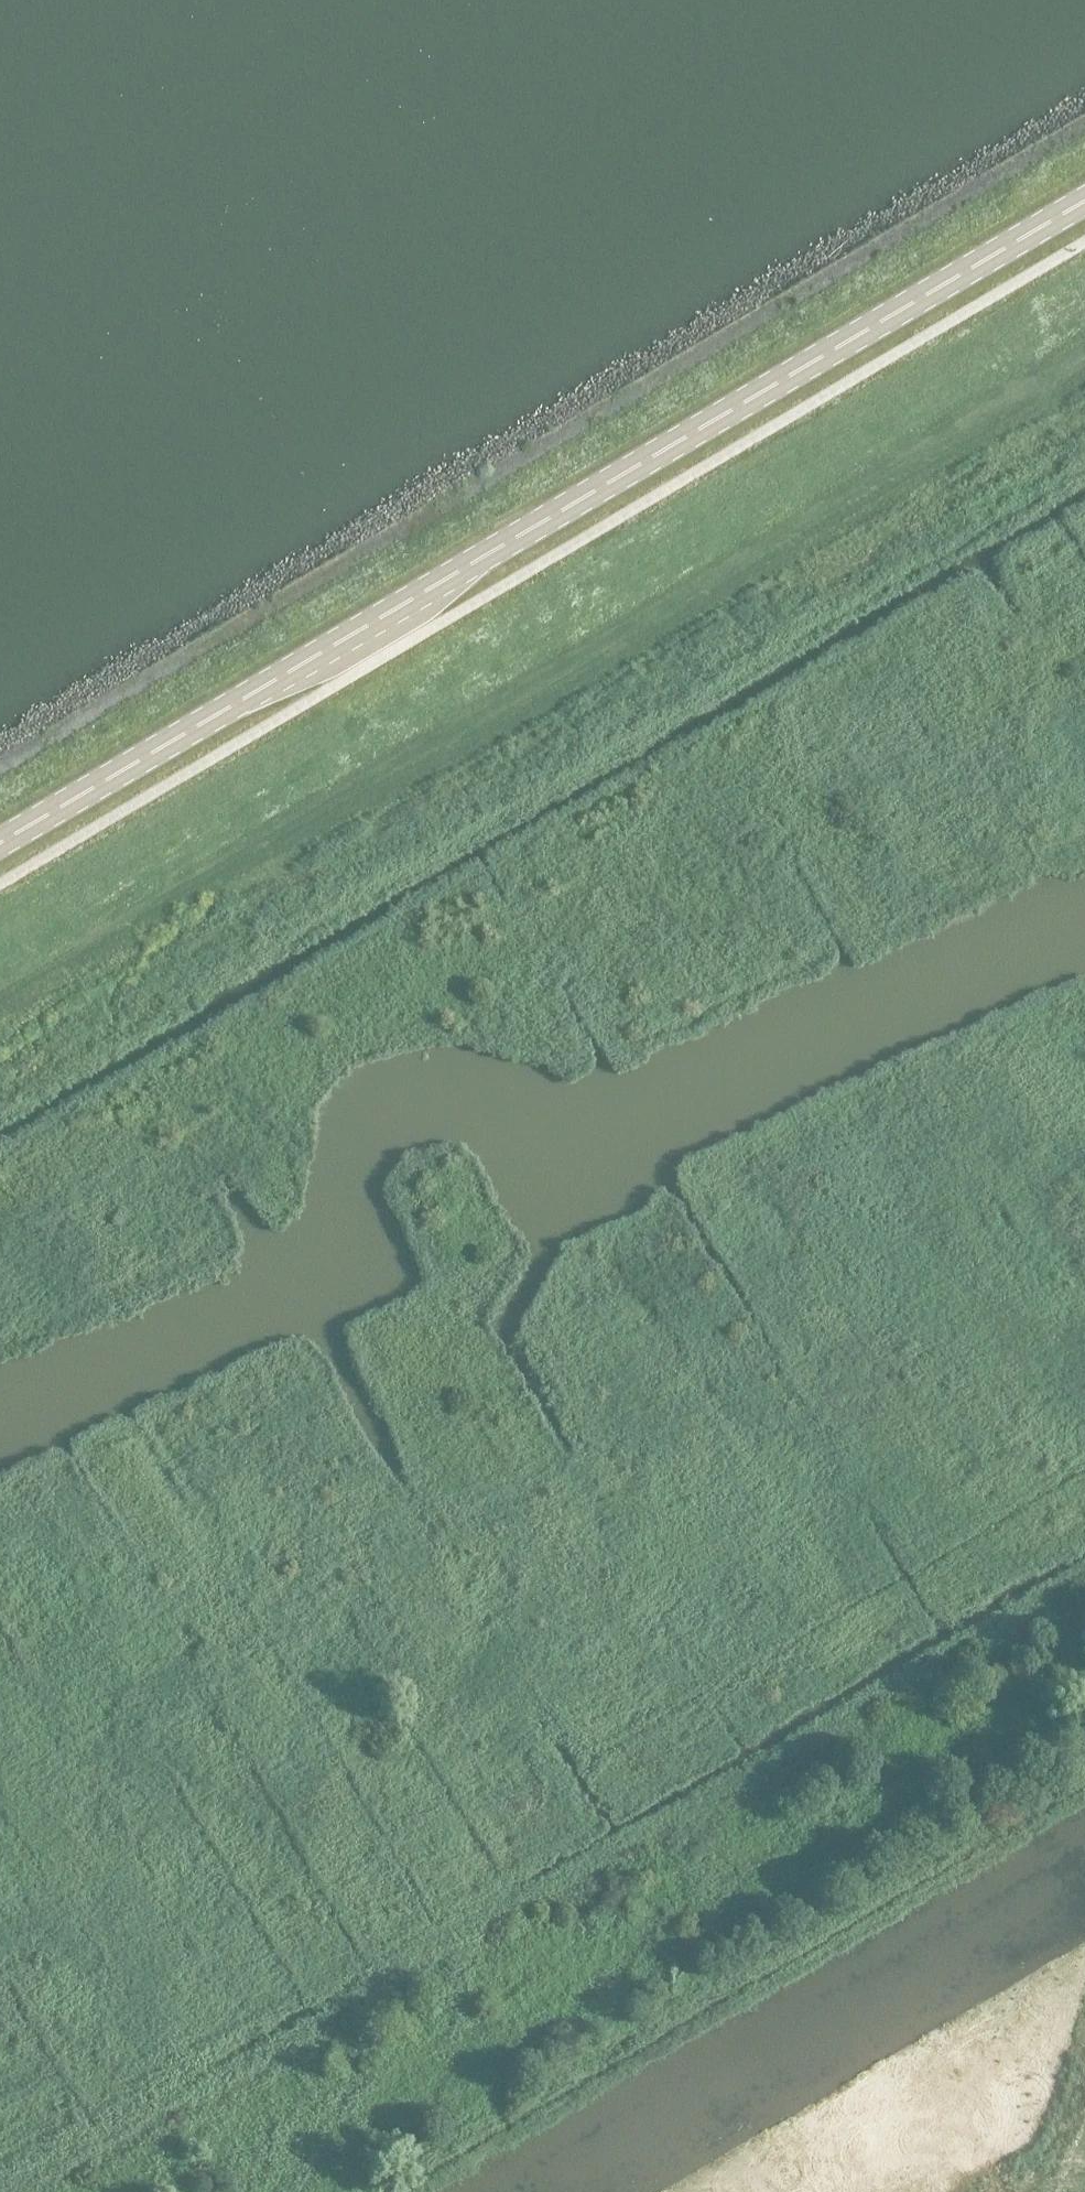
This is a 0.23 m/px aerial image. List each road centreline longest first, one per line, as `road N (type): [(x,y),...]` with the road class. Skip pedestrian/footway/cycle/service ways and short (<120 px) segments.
road 1 (secondary): [(0,842),(1084,201)]

